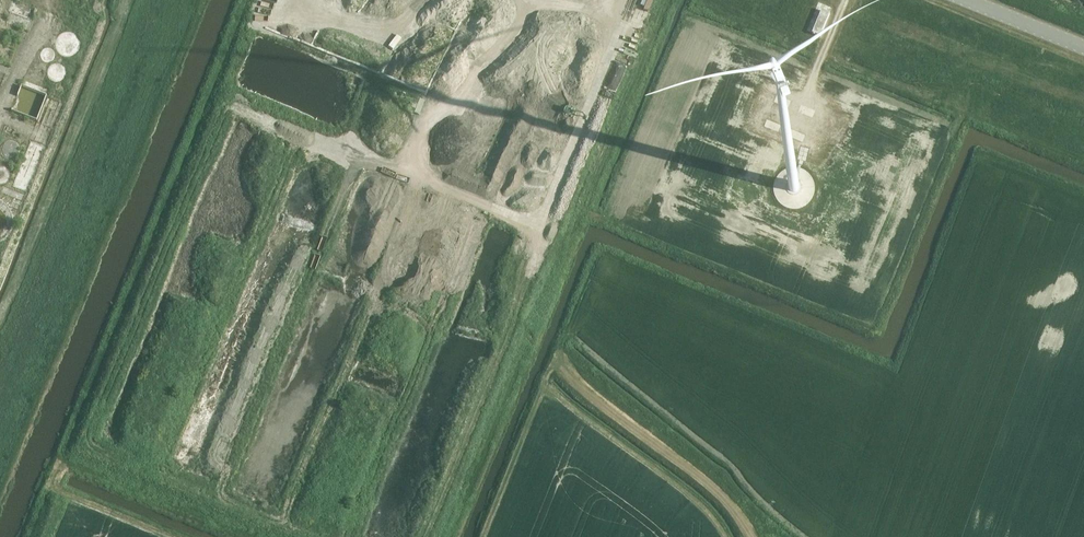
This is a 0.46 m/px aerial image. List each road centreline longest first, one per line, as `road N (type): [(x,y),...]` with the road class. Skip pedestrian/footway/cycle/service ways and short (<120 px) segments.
road 1 (unclassified): [(1083,46),(969,0)]

